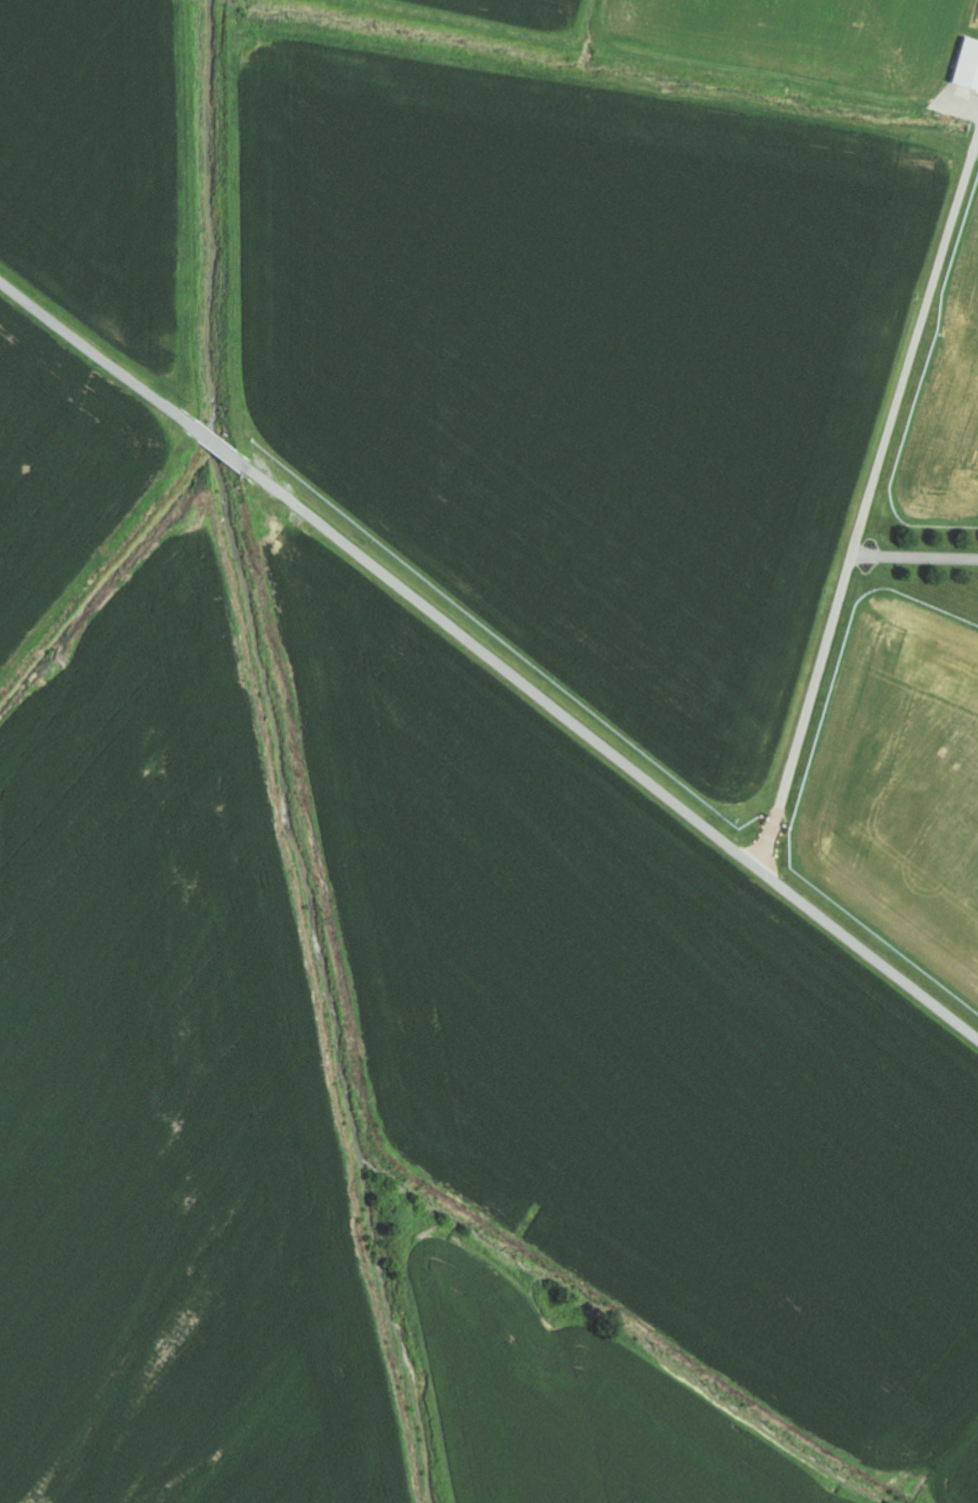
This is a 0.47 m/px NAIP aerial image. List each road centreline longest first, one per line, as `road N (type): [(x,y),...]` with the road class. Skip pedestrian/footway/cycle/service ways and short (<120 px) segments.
road 1 (residential): [(977,1040),(0,280)]

